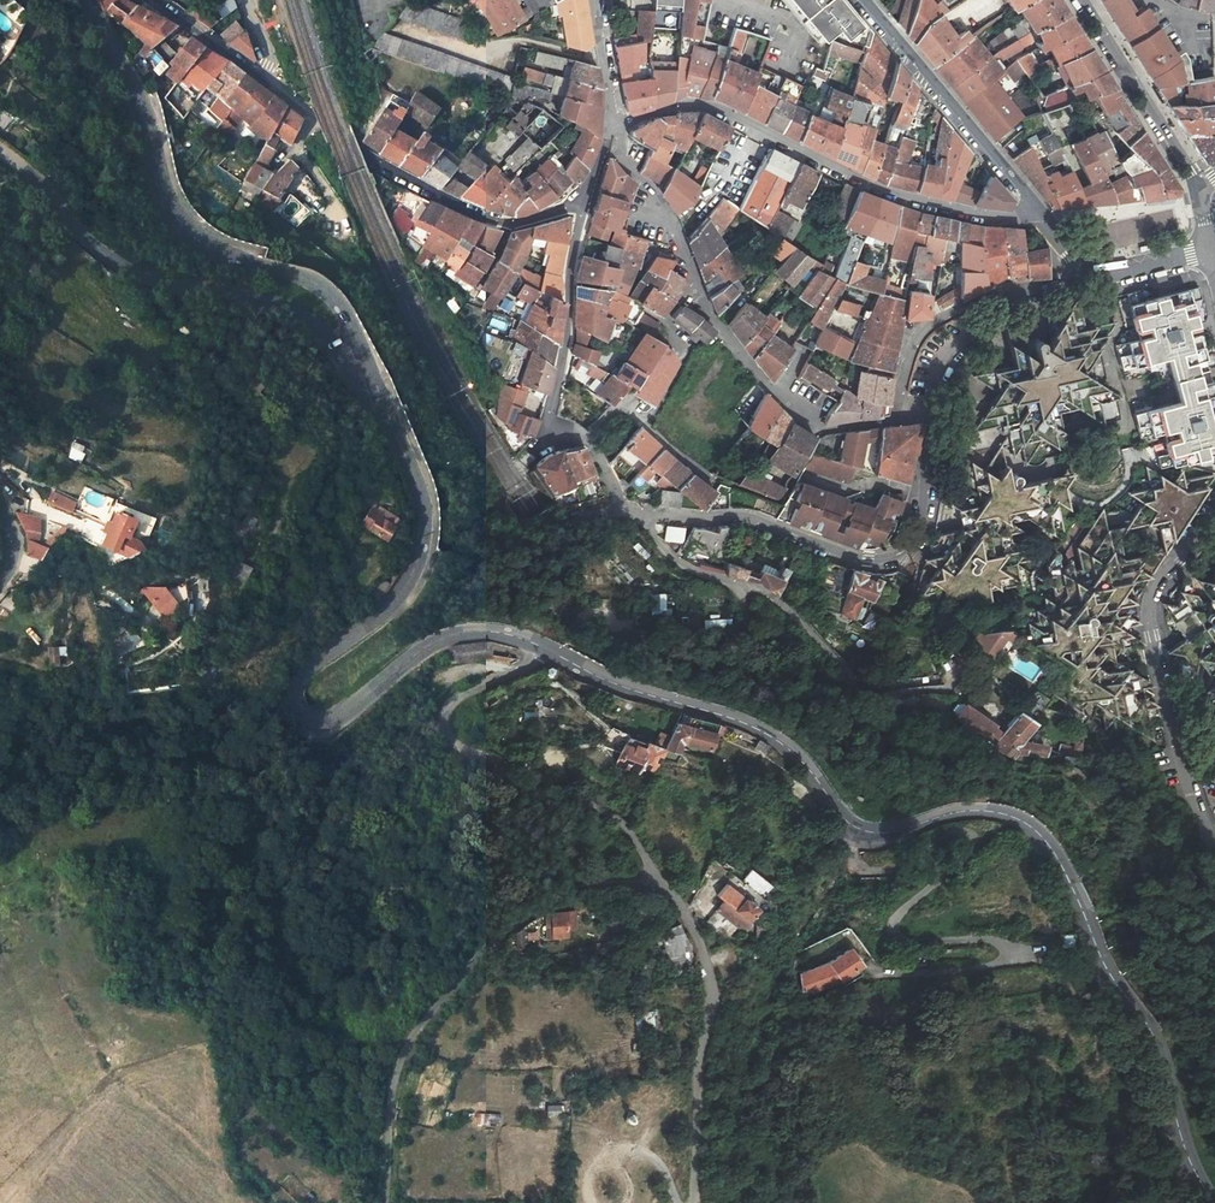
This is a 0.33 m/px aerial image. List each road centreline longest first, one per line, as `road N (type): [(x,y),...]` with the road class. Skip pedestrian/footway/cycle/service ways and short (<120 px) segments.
road 1 (tertiary): [(552,651),(620,686),(778,740),(839,814),(864,830),(887,833),(975,810),(1030,825),(1060,862),(1103,962),(1163,1050),(1185,1150),(1213,1202)]
road 2 (residential): [(552,651),(460,697),(444,727),(452,748),(469,757),(612,818),(692,927),(712,989),(694,1202)]
road 3 (tertiary): [(364,355),(419,498),(421,544),(414,571),(386,612),(297,676),(288,697),(292,713),(325,722),(428,646),(459,633),(490,631),(552,651)]
road 4 (tertiary): [(89,0),(140,105),(166,202),(188,234),(329,295),(364,355)]
road 5 (track): [(661,887),(565,896),(473,960),(408,1041),(392,1080),(385,1202)]
road 6 (residential): [(643,519),(672,560),(762,590),(789,610),(885,704),(953,691),(974,662),(978,632),(994,623)]
road 7 (residential): [(614,128),(686,107),(714,107),(859,183),(933,209),(1006,220),(1040,216)]
road 8 (unclassified): [(364,355),(309,317),(123,266),(80,234),(0,150)]
road 9 (residential): [(933,415),(921,530),(907,551),(886,561),(737,520),(643,519)]
road 10 (unclassified): [(1214,522),(1160,582),(1149,619),(1175,762),(1214,845)]
road 11 (residential): [(1040,216),(864,0)]
road 12 (residential): [(900,420),(817,431),(745,364),(694,284)]
road 13 (residential): [(506,223),(367,159),(271,86)]
road 14 (residential): [(580,201),(548,432)]
road 15 (unclassified): [(1081,0),(1200,187)]
road 16 (residential): [(1024,292),(962,309),(922,334),(903,374),(900,420)]
road 17 (residential): [(694,284),(671,221),(608,142)]
road 18 (residential): [(1024,292),(965,332),(937,380),(933,415)]
road 19 (residential): [(694,284),(666,317),(682,360),(647,420)]
road 20 (residential): [(153,0),(271,86)]
road 21 (residential): [(599,0),(614,128)]
road 22 (residential): [(1209,249),(1084,276)]

